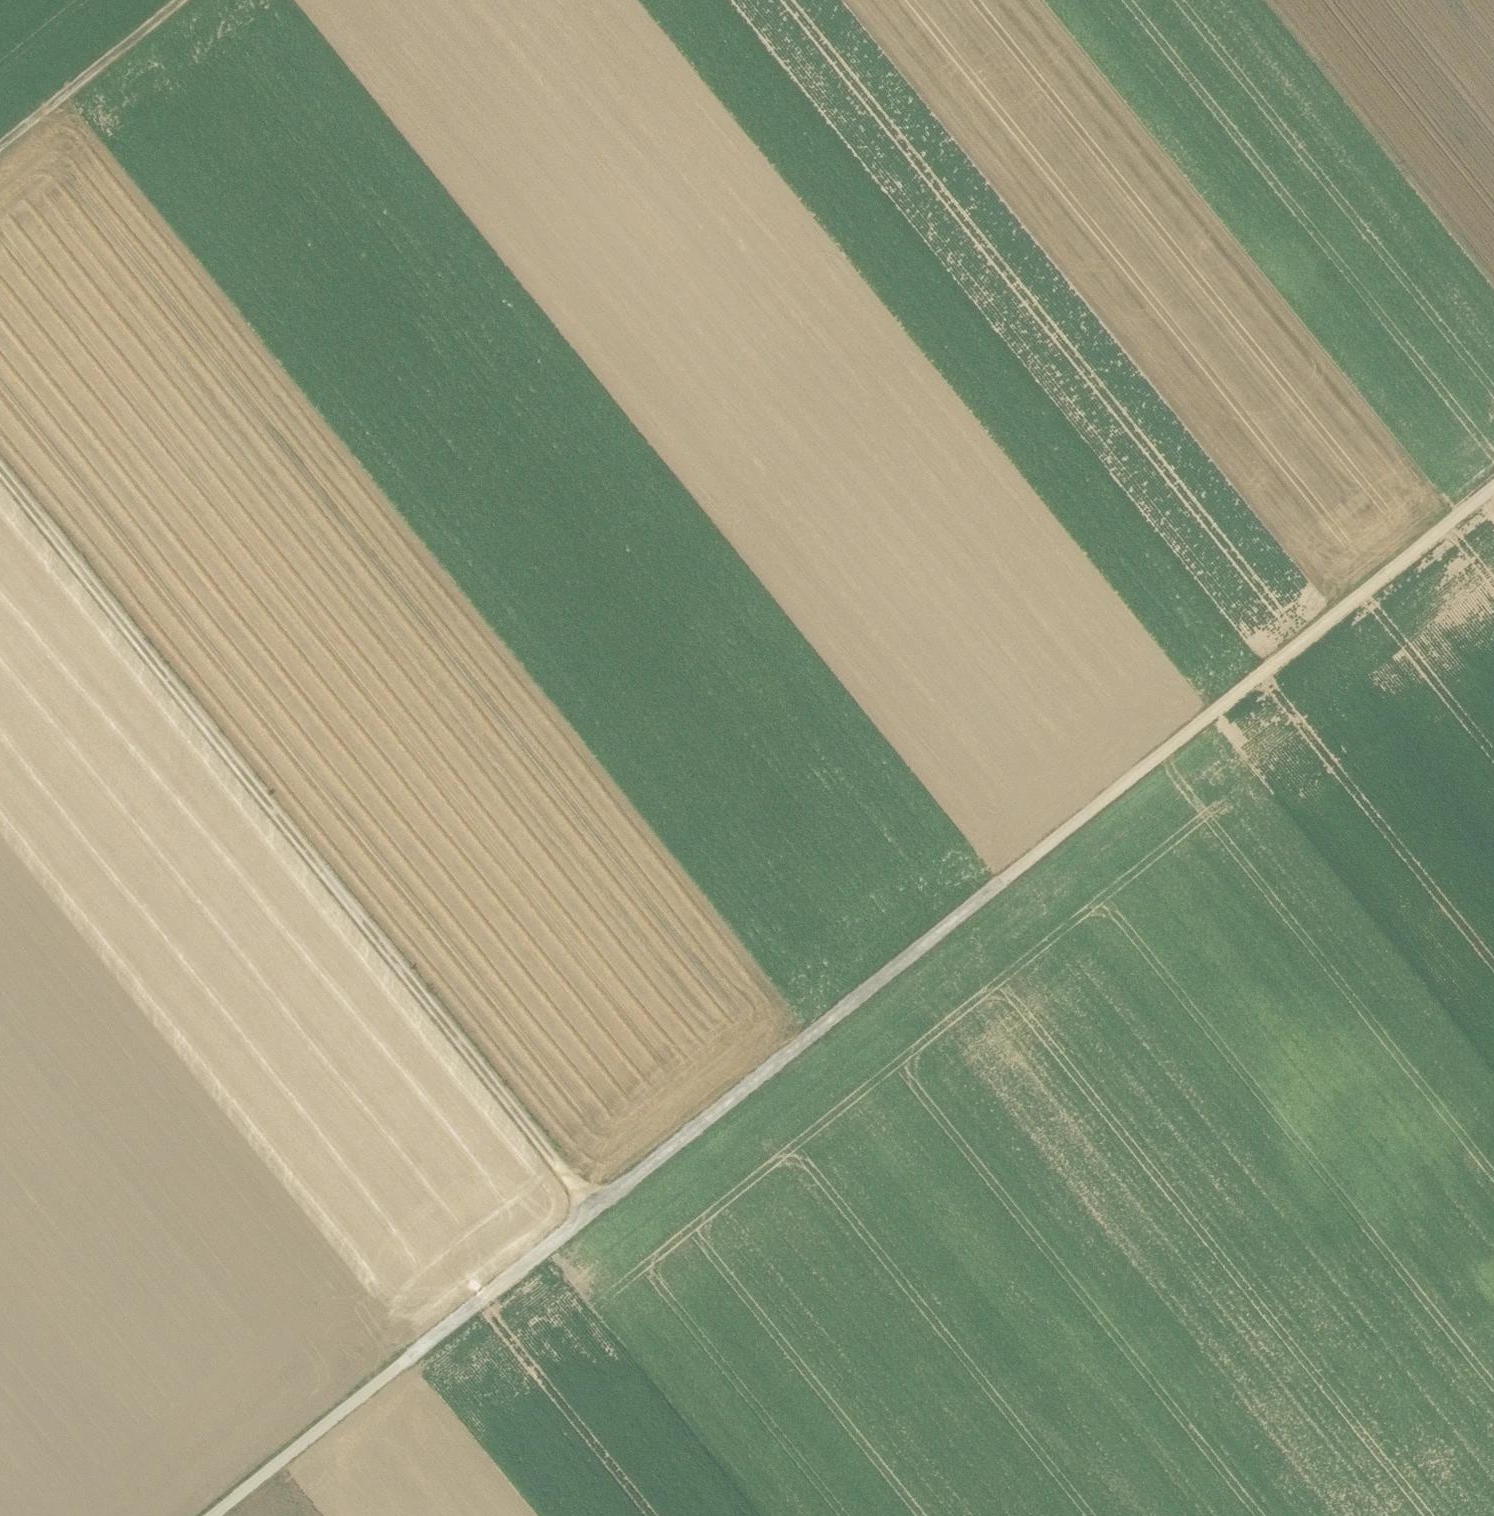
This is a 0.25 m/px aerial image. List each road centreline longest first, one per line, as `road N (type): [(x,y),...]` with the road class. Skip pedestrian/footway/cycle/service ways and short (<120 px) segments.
road 1 (track): [(1493,489),(214,1515)]
road 2 (track): [(592,1211),(0,472)]
road 3 (track): [(183,0),(0,147)]

